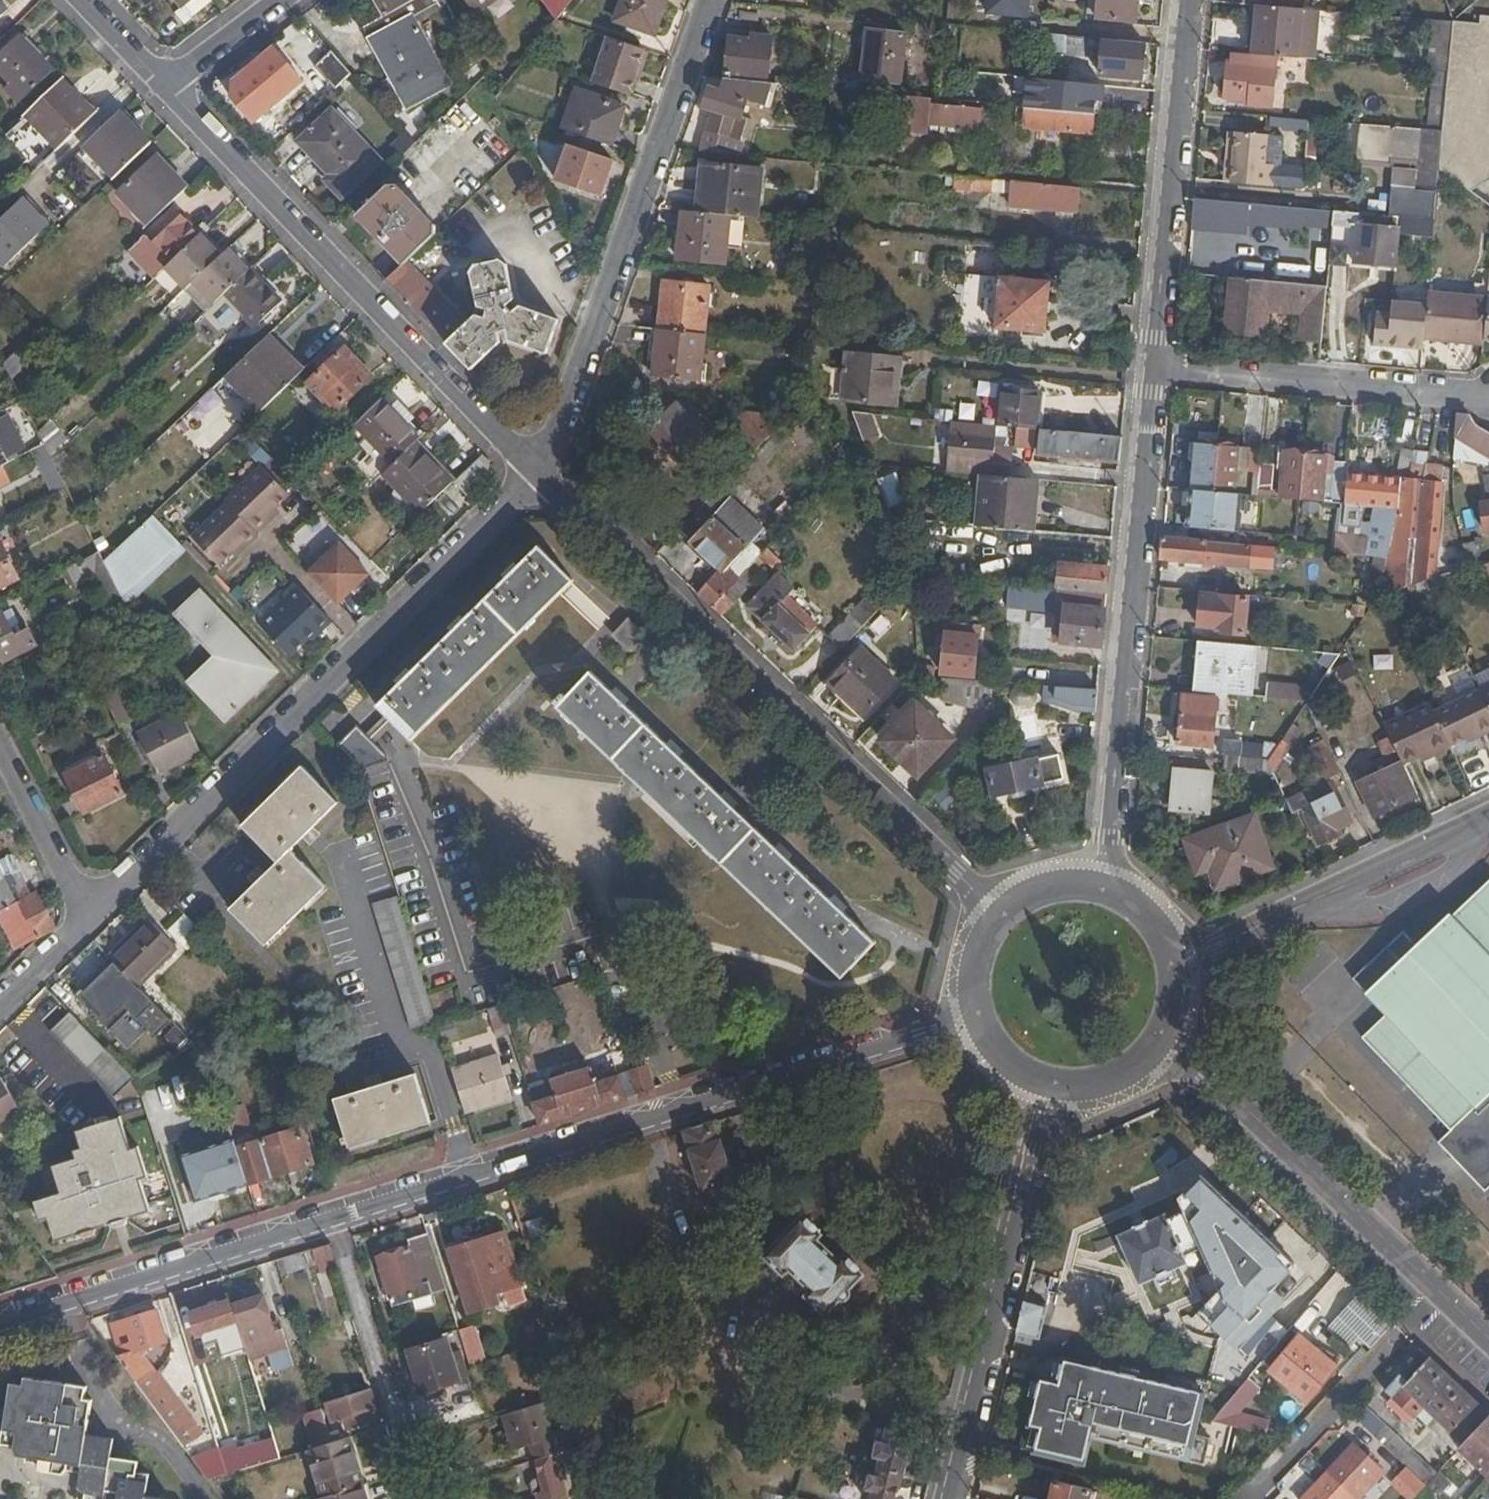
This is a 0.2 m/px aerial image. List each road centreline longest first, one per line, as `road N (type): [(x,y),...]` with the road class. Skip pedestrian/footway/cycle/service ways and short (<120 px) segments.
road 1 (residential): [(960,1007),(921,1030),(342,1216)]
road 2 (residential): [(539,476),(998,906)]
road 3 (residential): [(92,916),(539,476)]
road 4 (residential): [(539,476),(159,91)]
road 5 (residential): [(1102,883),(1113,838),(1157,369)]
road 6 (residential): [(539,476),(711,0)]
road 7 (residential): [(1488,1347),(1213,1085),(1160,1056)]
road 8 (residential): [(950,1498),(1046,1098)]
road 9 (residential): [(1157,369),(1193,0)]
road 10 (residential): [(342,1216),(0,1326)]
road 11 (residential): [(1175,950),(1212,945),(1488,817)]
road 12 (residential): [(1488,397),(1157,369)]
road 13 (residential): [(342,1216),(428,1498)]
road 14 (residential): [(92,916),(0,747)]
road 15 (residential): [(282,0),(159,91)]
road 16 (residential): [(960,1007),(972,1042),(995,1071),(1046,1098)]
road 17 (residential): [(0,1007),(92,916)]
road 18 (residential): [(1046,1098),(1109,1094),(1160,1056)]
road 19 (residential): [(159,91),(73,0)]

